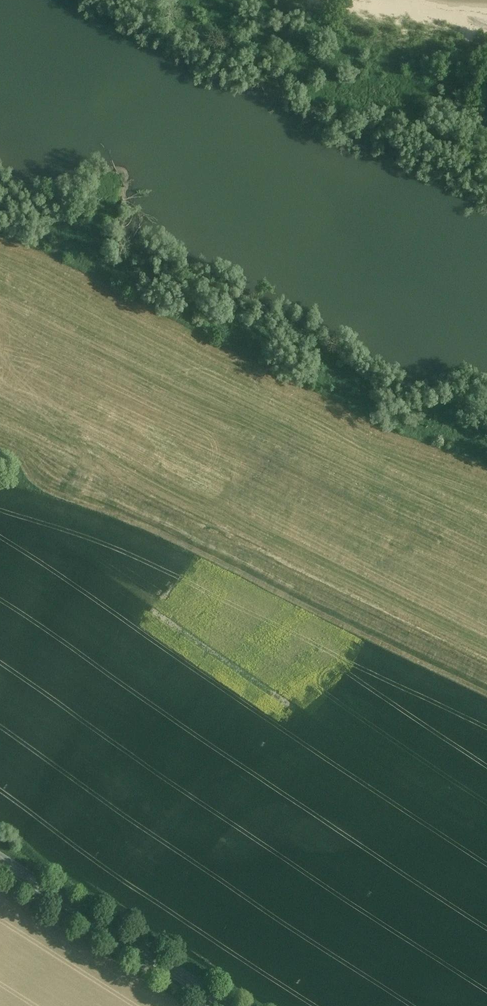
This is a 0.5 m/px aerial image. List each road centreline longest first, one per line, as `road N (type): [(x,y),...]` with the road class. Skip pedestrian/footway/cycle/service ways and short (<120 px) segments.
road 1 (secondary): [(230,1005),(0,858)]

